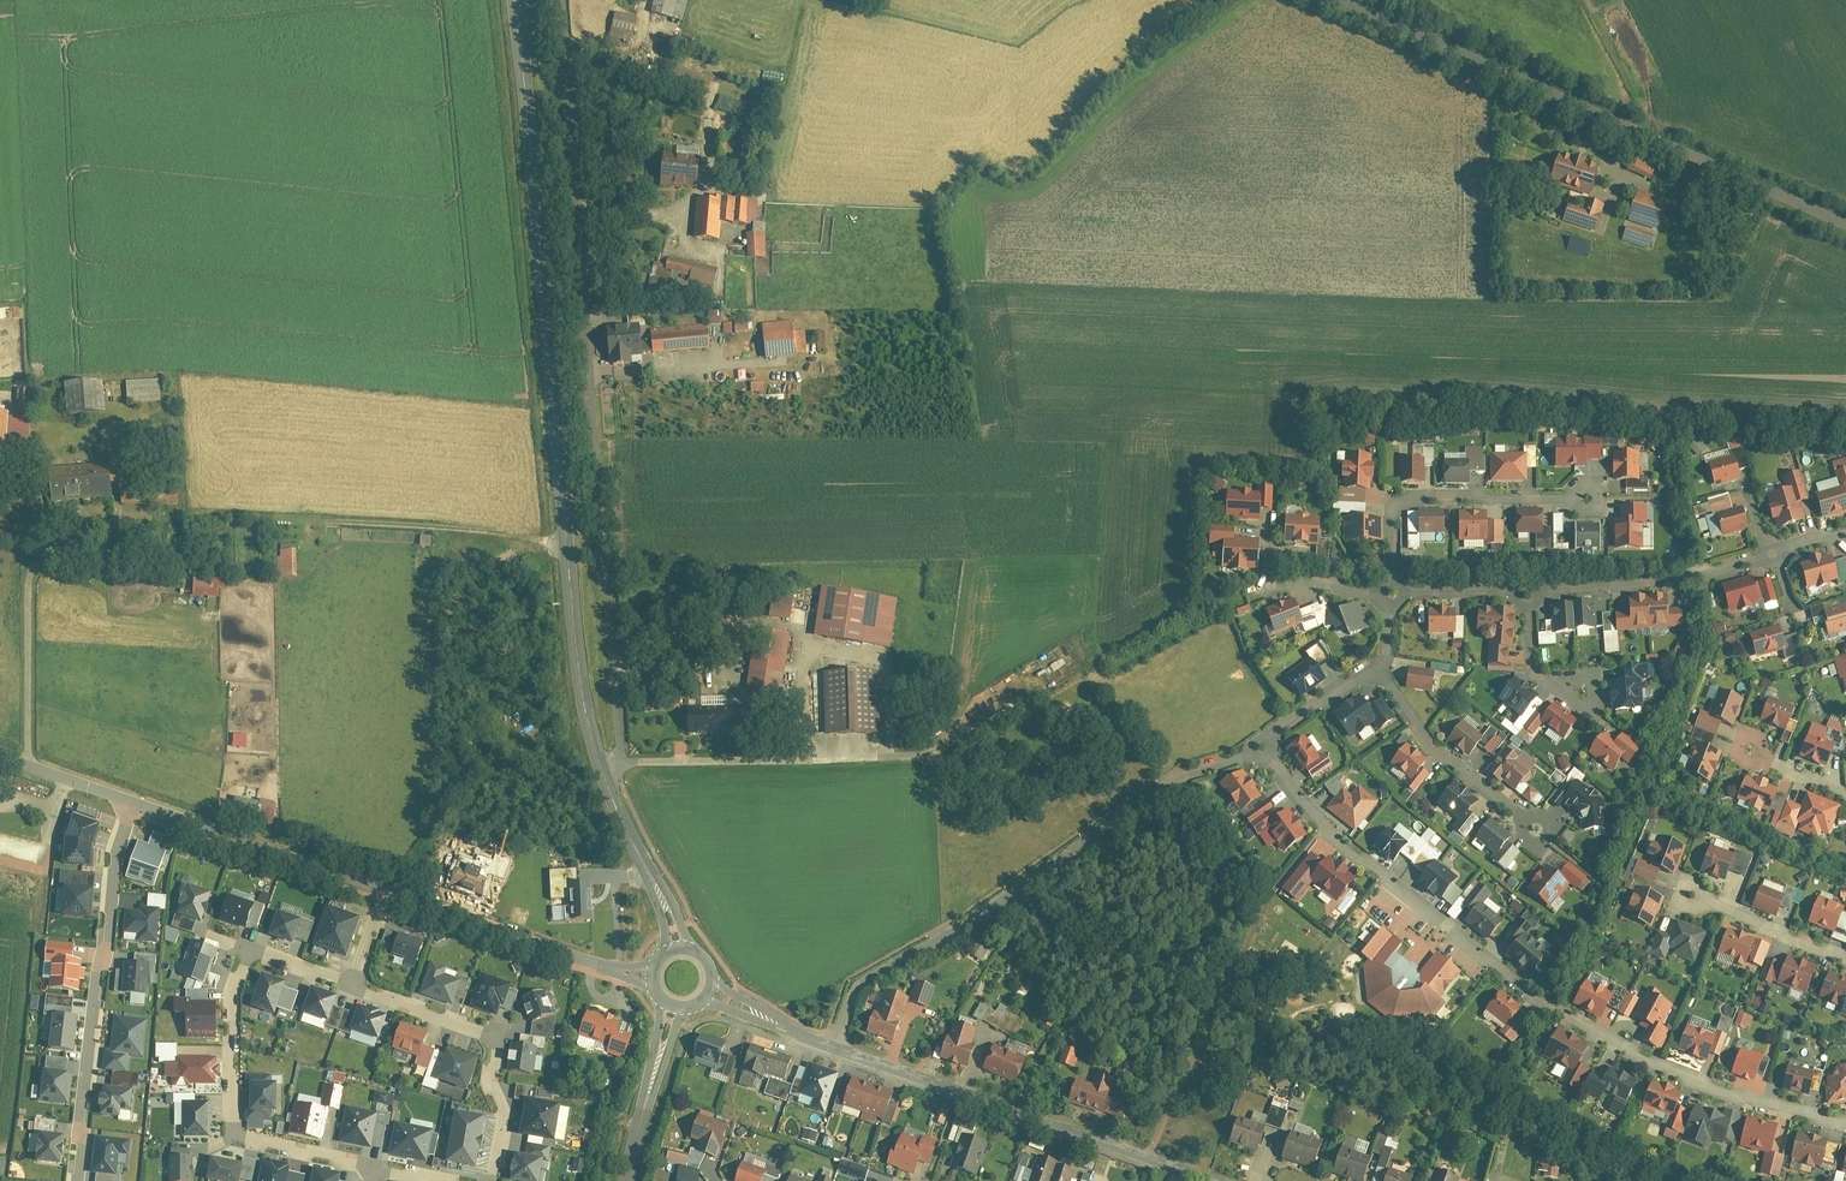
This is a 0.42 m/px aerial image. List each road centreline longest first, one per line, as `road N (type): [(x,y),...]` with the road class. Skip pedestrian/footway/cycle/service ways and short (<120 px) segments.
road 1 (residential): [(601,768),(619,766),(562,0)]
road 2 (tertiary): [(518,0),(574,630),(601,768)]
road 3 (residential): [(1263,749),(1313,820),(1357,861),(1547,1012),(1705,1090),(1845,1128)]
road 4 (residential): [(1845,225),(1338,0)]
road 5 (residential): [(834,1050),(860,986),(1173,784),(1263,749)]
road 6 (residential): [(353,985),(249,951),(232,1000),(233,1138),(374,1170)]
road 7 (residential): [(834,1050),(1218,1180)]
road 8 (residential): [(135,804),(120,844),(75,1180)]
road 9 (residential): [(494,1180),(507,1124),(495,1086),(504,1038),(353,985)]
road 10 (residential): [(1395,602),(1400,511),(1418,499),(1588,503)]
road 11 (residential): [(135,804),(385,892)]
road 12 (residential): [(1530,598),(1695,580),(1773,557)]
road 13 (residential): [(1376,679),(1427,742),(1539,834)]
road 14 (residential): [(385,892),(576,959)]
road 15 (residential): [(1845,966),(1692,900)]
road 16 (tertiary): [(661,1002),(633,1152)]
road 17 (tertiary): [(633,1152),(688,1010)]
road 18 (residential): [(834,1050),(733,995),(712,973)]
road 19 (residential): [(0,757),(135,804)]
road 20 (residential): [(698,1006),(834,1050)]
road 21 (residential): [(1263,749),(1362,679),(1376,679)]
road 22 (residential): [(1395,602),(1530,598)]
road 23 (residential): [(1530,598),(1531,666),(1584,695)]
road 24 (residential): [(1275,590),(1314,588),(1395,602)]
road 25 (tertiary): [(698,953),(637,850)]

